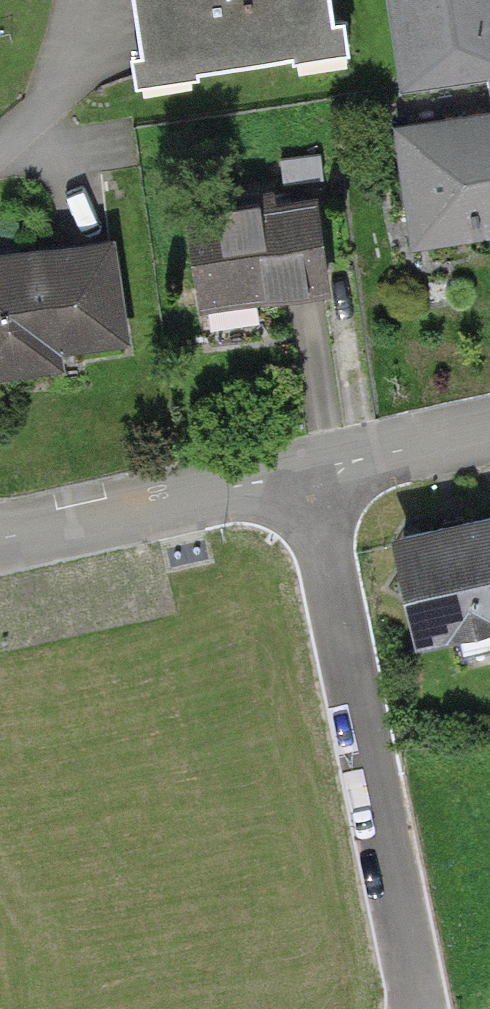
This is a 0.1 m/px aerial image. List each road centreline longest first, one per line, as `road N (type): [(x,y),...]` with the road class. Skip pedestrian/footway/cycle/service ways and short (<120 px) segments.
road 1 (residential): [(310,486),(419,1008)]
road 2 (residential): [(0,538),(260,482),(310,486)]
road 3 (residential): [(310,486),(355,462),(489,430)]

